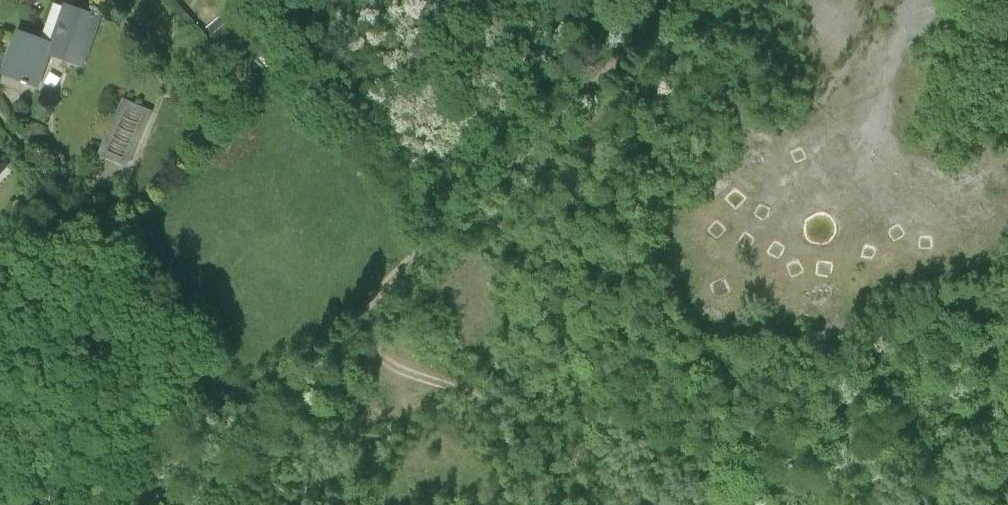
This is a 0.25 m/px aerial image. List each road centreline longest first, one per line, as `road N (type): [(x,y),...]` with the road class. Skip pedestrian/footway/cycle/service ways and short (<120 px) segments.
road 1 (track): [(336,328),(672,0)]

